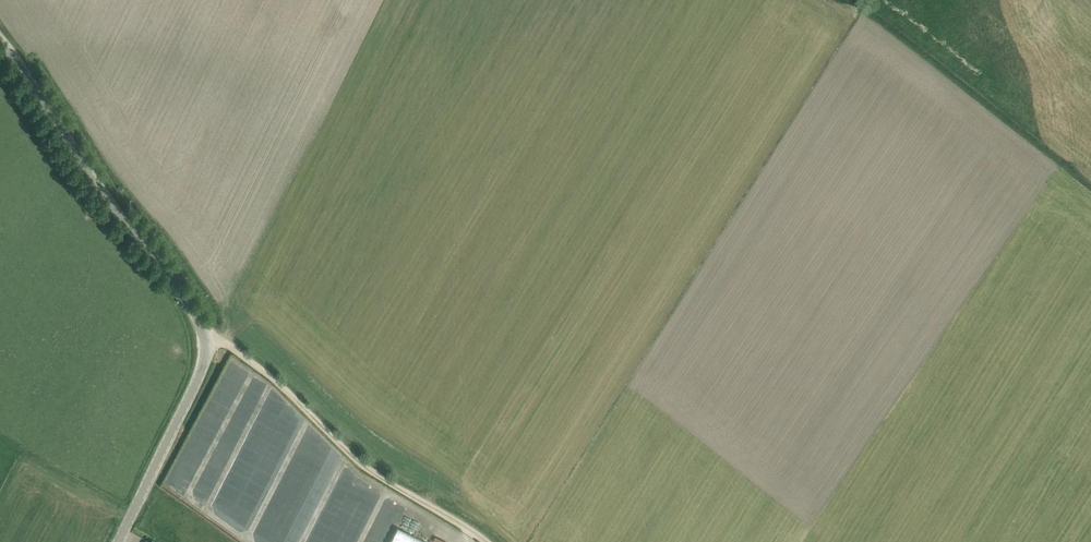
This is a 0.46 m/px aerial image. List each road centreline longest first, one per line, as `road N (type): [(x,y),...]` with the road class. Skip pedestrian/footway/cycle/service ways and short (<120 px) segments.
road 1 (unclassified): [(0,32),(184,298),(206,342)]
road 2 (track): [(206,342),(232,345),(359,459),(492,541)]
road 3 (unclassified): [(118,541),(204,366),(206,342)]

